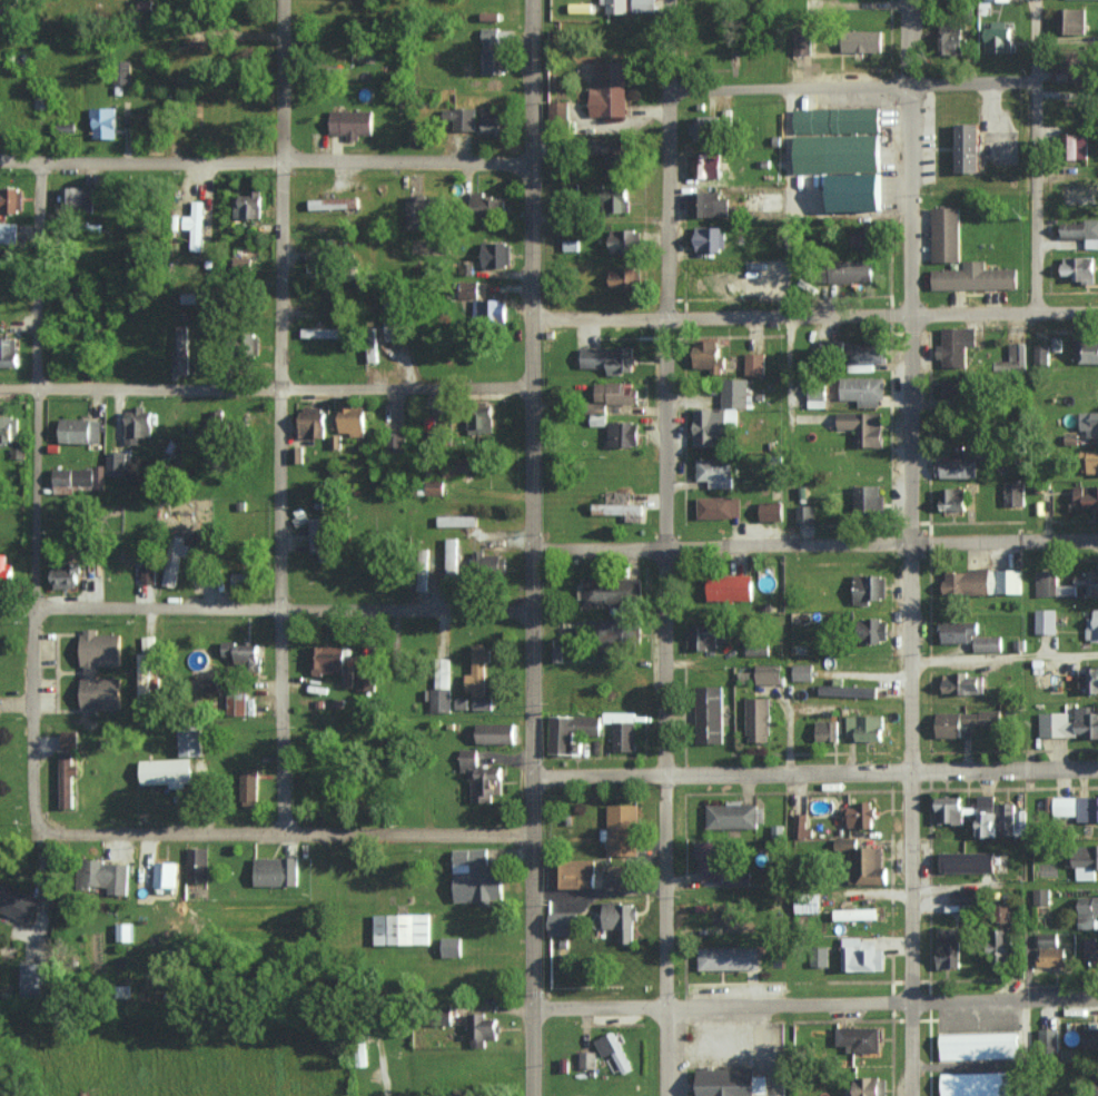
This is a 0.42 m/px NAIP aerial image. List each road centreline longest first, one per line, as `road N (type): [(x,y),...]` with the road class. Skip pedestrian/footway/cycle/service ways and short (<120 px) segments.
road 1 (residential): [(666,1095),(669,0)]
road 2 (residential): [(530,1095),(533,0)]
road 3 (residential): [(910,1095),(910,0)]
road 4 (residential): [(283,835),(278,388),(288,0)]
road 5 (residential): [(31,833),(39,162)]
road 6 (residential): [(1097,997),(531,1006)]
road 7 (residential): [(1097,768),(531,774)]
road 8 (residential): [(532,547),(1097,541)]
road 9 (residential): [(1097,311),(533,318)]
road 10 (residential): [(533,169),(0,161)]
road 11 (residential): [(532,385),(0,389)]
road 12 (residential): [(531,835),(31,833)]
road 13 (residential): [(532,610),(33,608)]
road 14 (residential): [(1036,79),(670,96)]
road 15 (residential): [(1035,312),(1035,0)]

